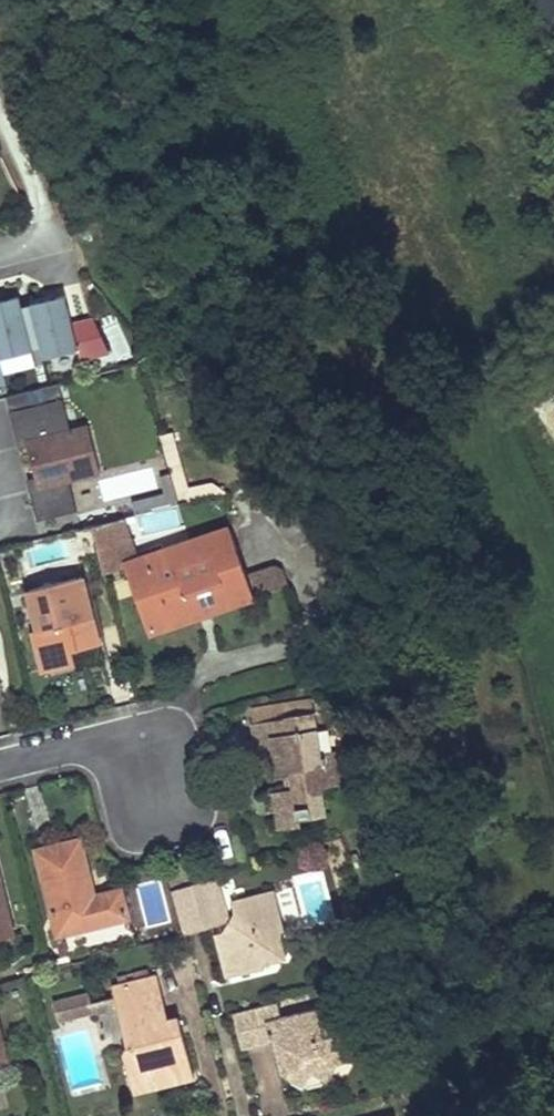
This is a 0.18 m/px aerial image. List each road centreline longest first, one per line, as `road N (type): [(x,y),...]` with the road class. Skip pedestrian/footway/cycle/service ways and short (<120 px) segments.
road 1 (residential): [(0,117),(49,221),(40,244),(0,254)]
road 2 (residential): [(152,775),(75,749),(0,768)]

